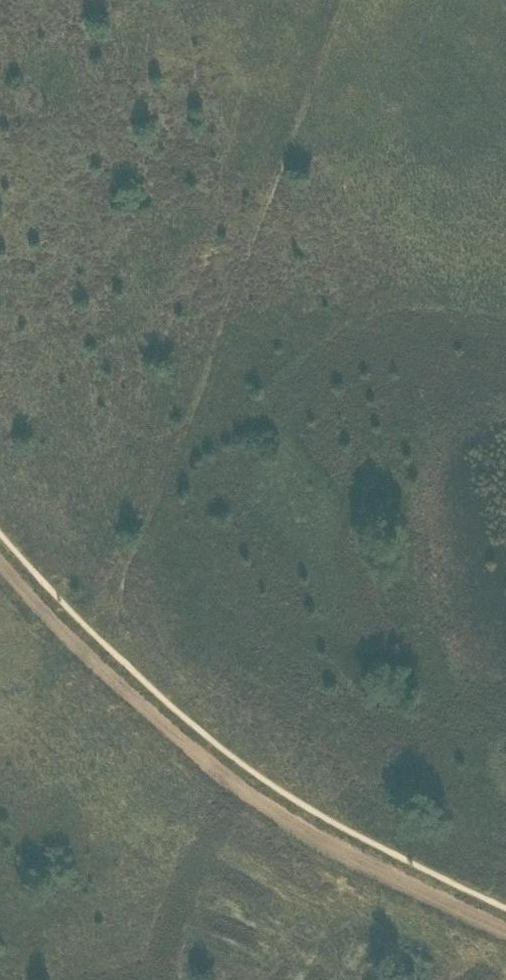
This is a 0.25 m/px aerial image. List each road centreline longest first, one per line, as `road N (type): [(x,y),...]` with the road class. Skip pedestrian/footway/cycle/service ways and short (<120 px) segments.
road 1 (track): [(505,932),(318,850),(216,786),(0,560)]

